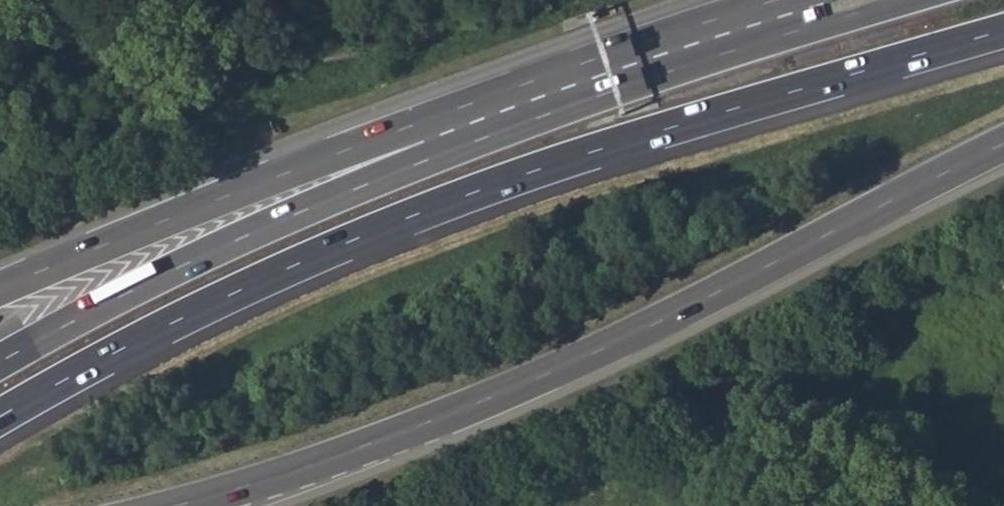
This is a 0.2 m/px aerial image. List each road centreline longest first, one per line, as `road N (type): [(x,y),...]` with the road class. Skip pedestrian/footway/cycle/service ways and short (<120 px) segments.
road 1 (motorway): [(0,417),(129,345),(400,220),(620,143),(1003,31)]
road 2 (motorway): [(171,505),(381,441),(651,328),(1003,143)]
road 3 (track): [(578,0),(0,142)]
road 4 (motorway): [(439,144),(0,361)]
road 5 (motorway): [(439,144),(348,151),(0,289)]
road 6 (motorway): [(875,0),(439,144)]

